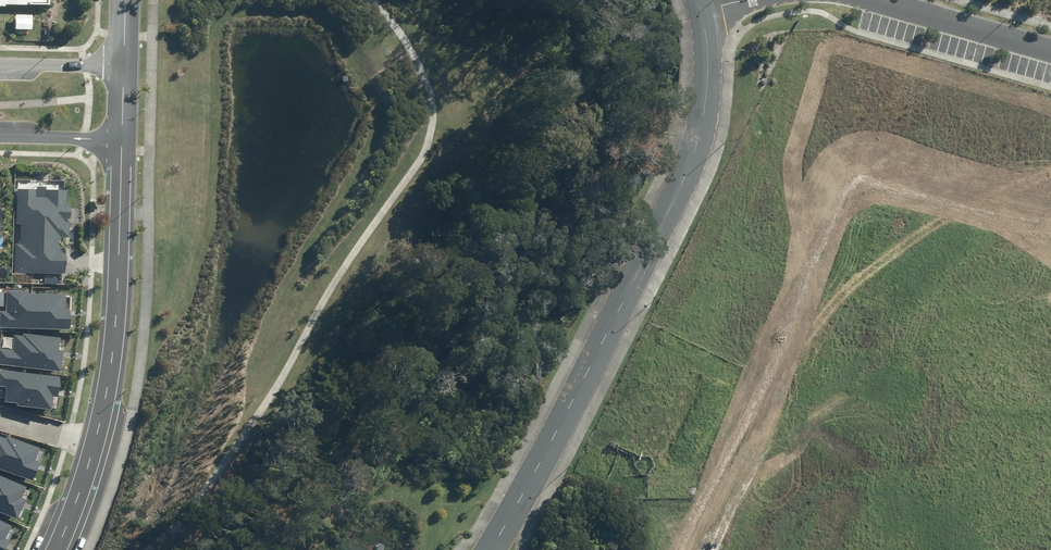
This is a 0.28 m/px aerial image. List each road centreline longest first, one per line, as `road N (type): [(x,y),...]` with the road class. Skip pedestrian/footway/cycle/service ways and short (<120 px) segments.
road 1 (secondary): [(490,549),(691,166),(705,113),(703,14)]
road 2 (tertiary): [(86,448),(114,338),(122,139)]
road 3 (residential): [(881,0),(1050,53)]
road 4 (tertiary): [(0,62),(125,67)]
road 5 (tertiary): [(122,139),(0,136)]

